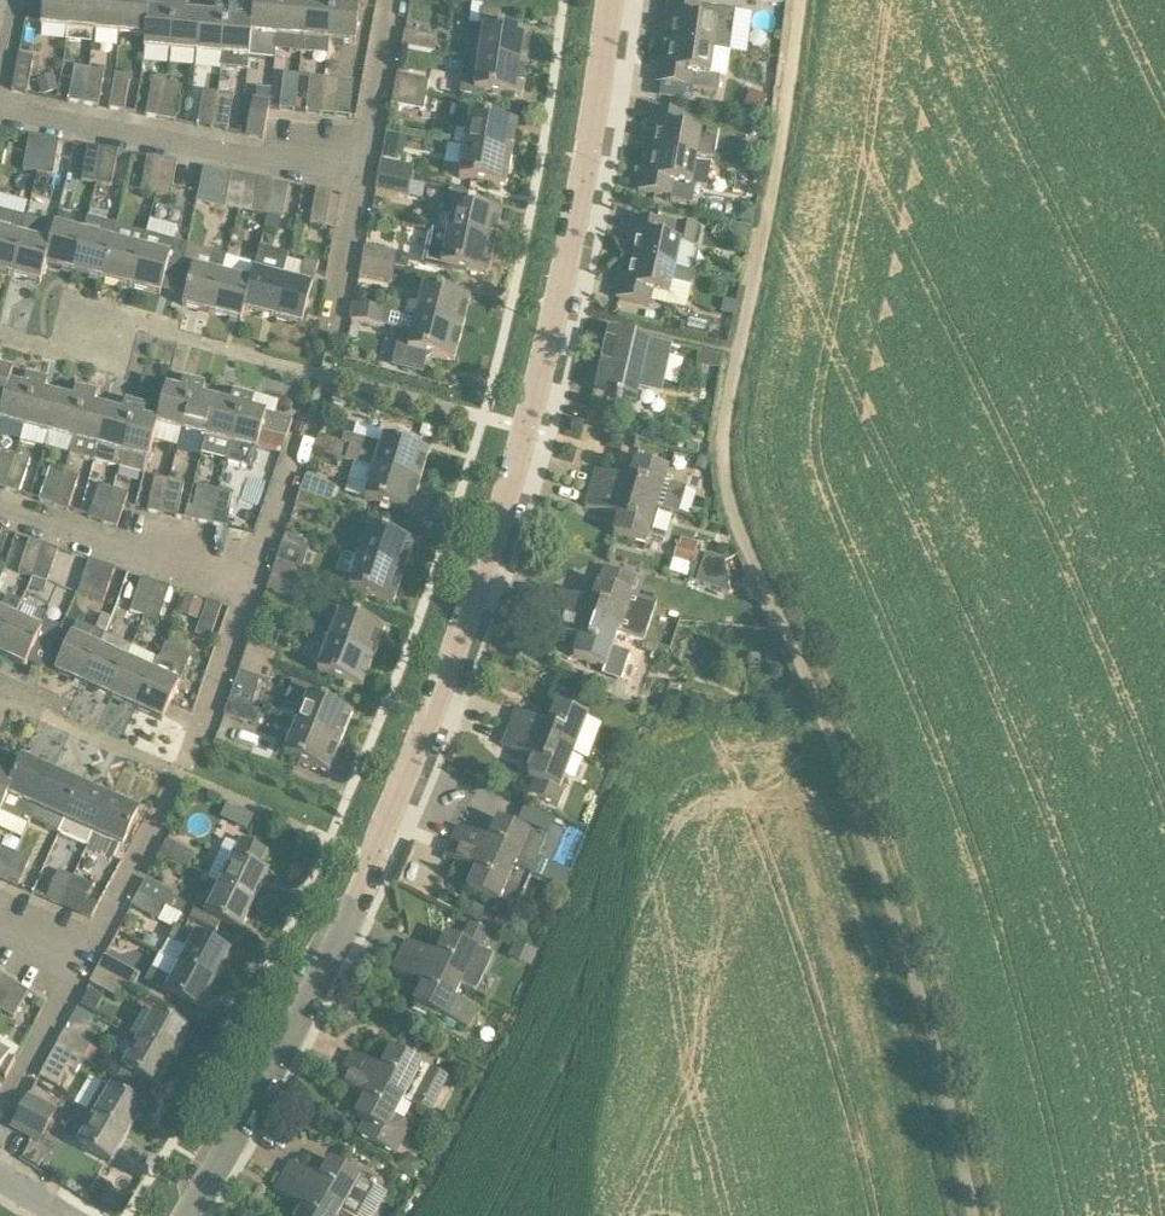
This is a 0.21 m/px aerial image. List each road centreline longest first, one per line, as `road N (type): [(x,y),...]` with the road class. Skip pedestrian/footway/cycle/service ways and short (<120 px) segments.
road 1 (residential): [(175,1215),(372,863),(449,659),(524,428),(592,148),(617,0)]
road 2 (unclassified): [(961,1215),(857,850),(723,518),(716,475),(784,114),(797,0)]
road 3 (residential): [(361,174),(0,112)]
road 4 (residential): [(243,599),(0,512)]
road 5 (residential): [(71,986),(176,782)]
road 6 (residential): [(243,599),(303,424)]
road 7 (residential): [(184,767),(243,599)]
road 8 (residential): [(361,174),(390,0)]
road 9 (residential): [(332,319),(361,174)]

